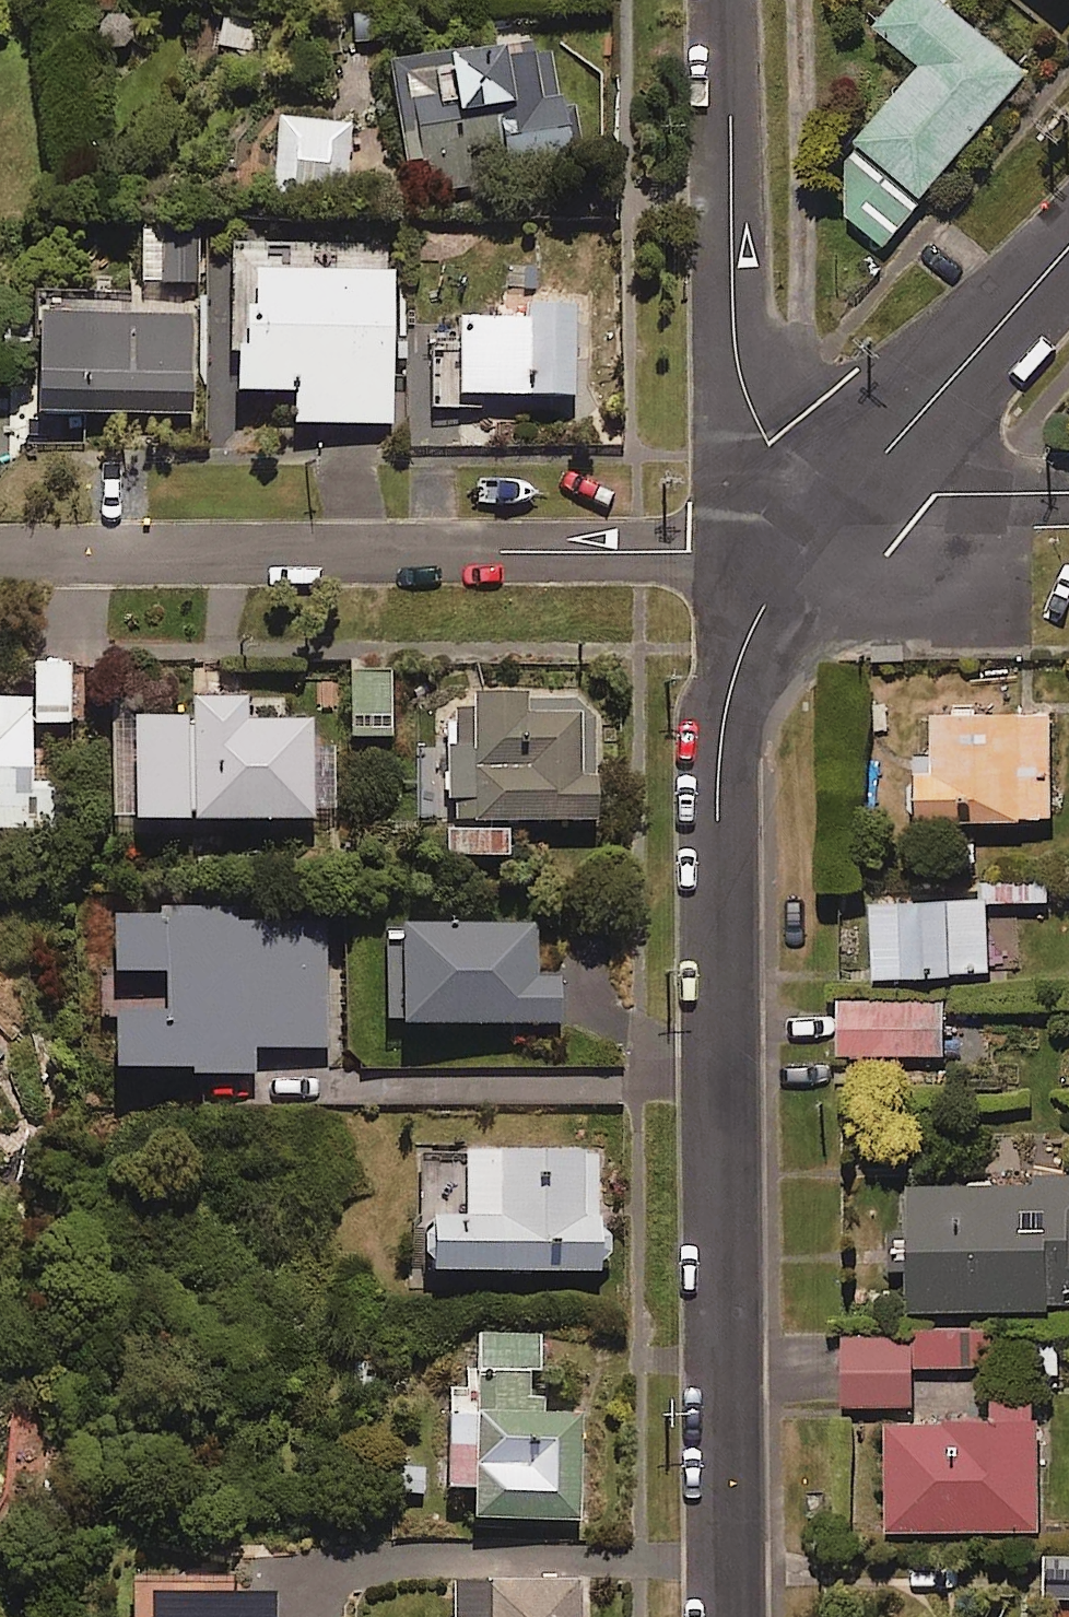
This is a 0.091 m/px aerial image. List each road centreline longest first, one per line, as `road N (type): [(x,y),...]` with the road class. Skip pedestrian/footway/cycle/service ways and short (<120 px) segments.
road 1 (residential): [(806,532),(758,617),(726,698),(714,795),(724,1616)]
road 2 (residential): [(806,532),(688,548),(0,550)]
road 3 (residential): [(728,0),(735,345),(751,408),(806,532)]
road 4 (residential): [(806,532),(1068,255)]
road 5 (residential): [(1068,493),(931,500),(806,532)]

